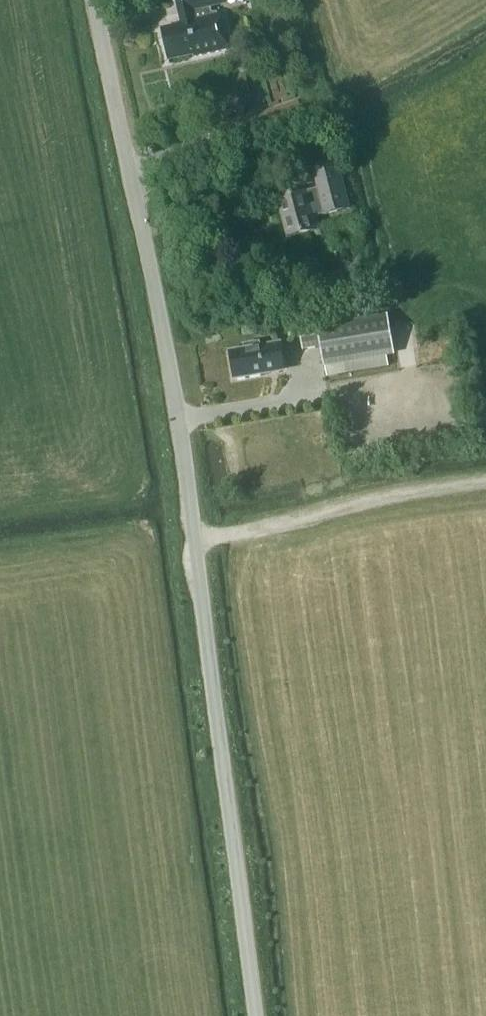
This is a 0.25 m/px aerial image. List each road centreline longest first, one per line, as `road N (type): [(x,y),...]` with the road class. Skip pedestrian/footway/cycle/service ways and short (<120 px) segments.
road 1 (unclassified): [(256,1015),(181,435),(93,0)]
road 2 (track): [(194,534),(223,536),(485,478)]

